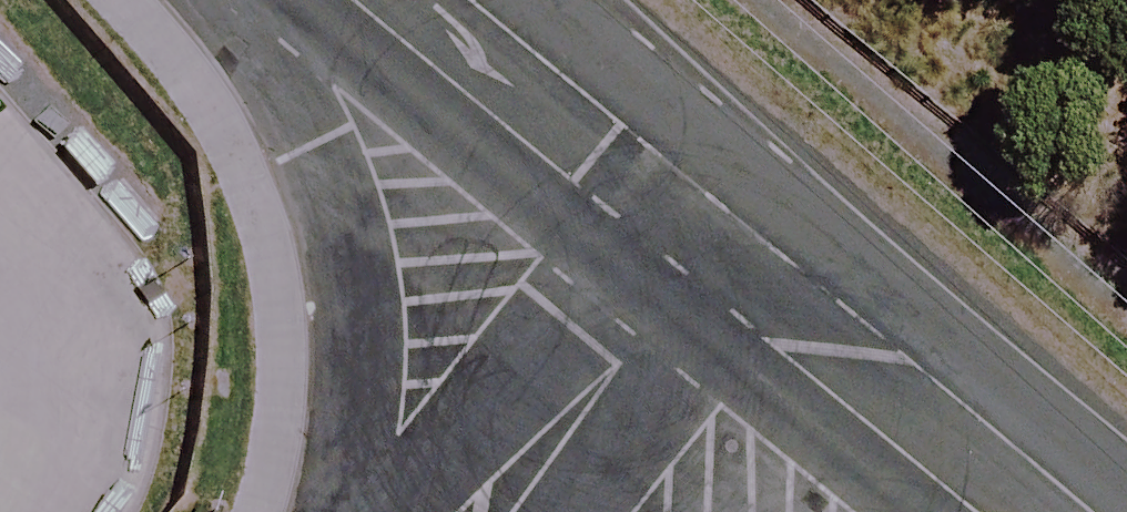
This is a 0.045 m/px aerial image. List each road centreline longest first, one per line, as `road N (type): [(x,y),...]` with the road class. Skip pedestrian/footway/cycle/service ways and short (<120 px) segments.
road 1 (tertiary): [(716,254),(1038,511)]
road 2 (tertiary): [(411,0),(716,254)]
road 3 (residential): [(716,254),(503,511)]

